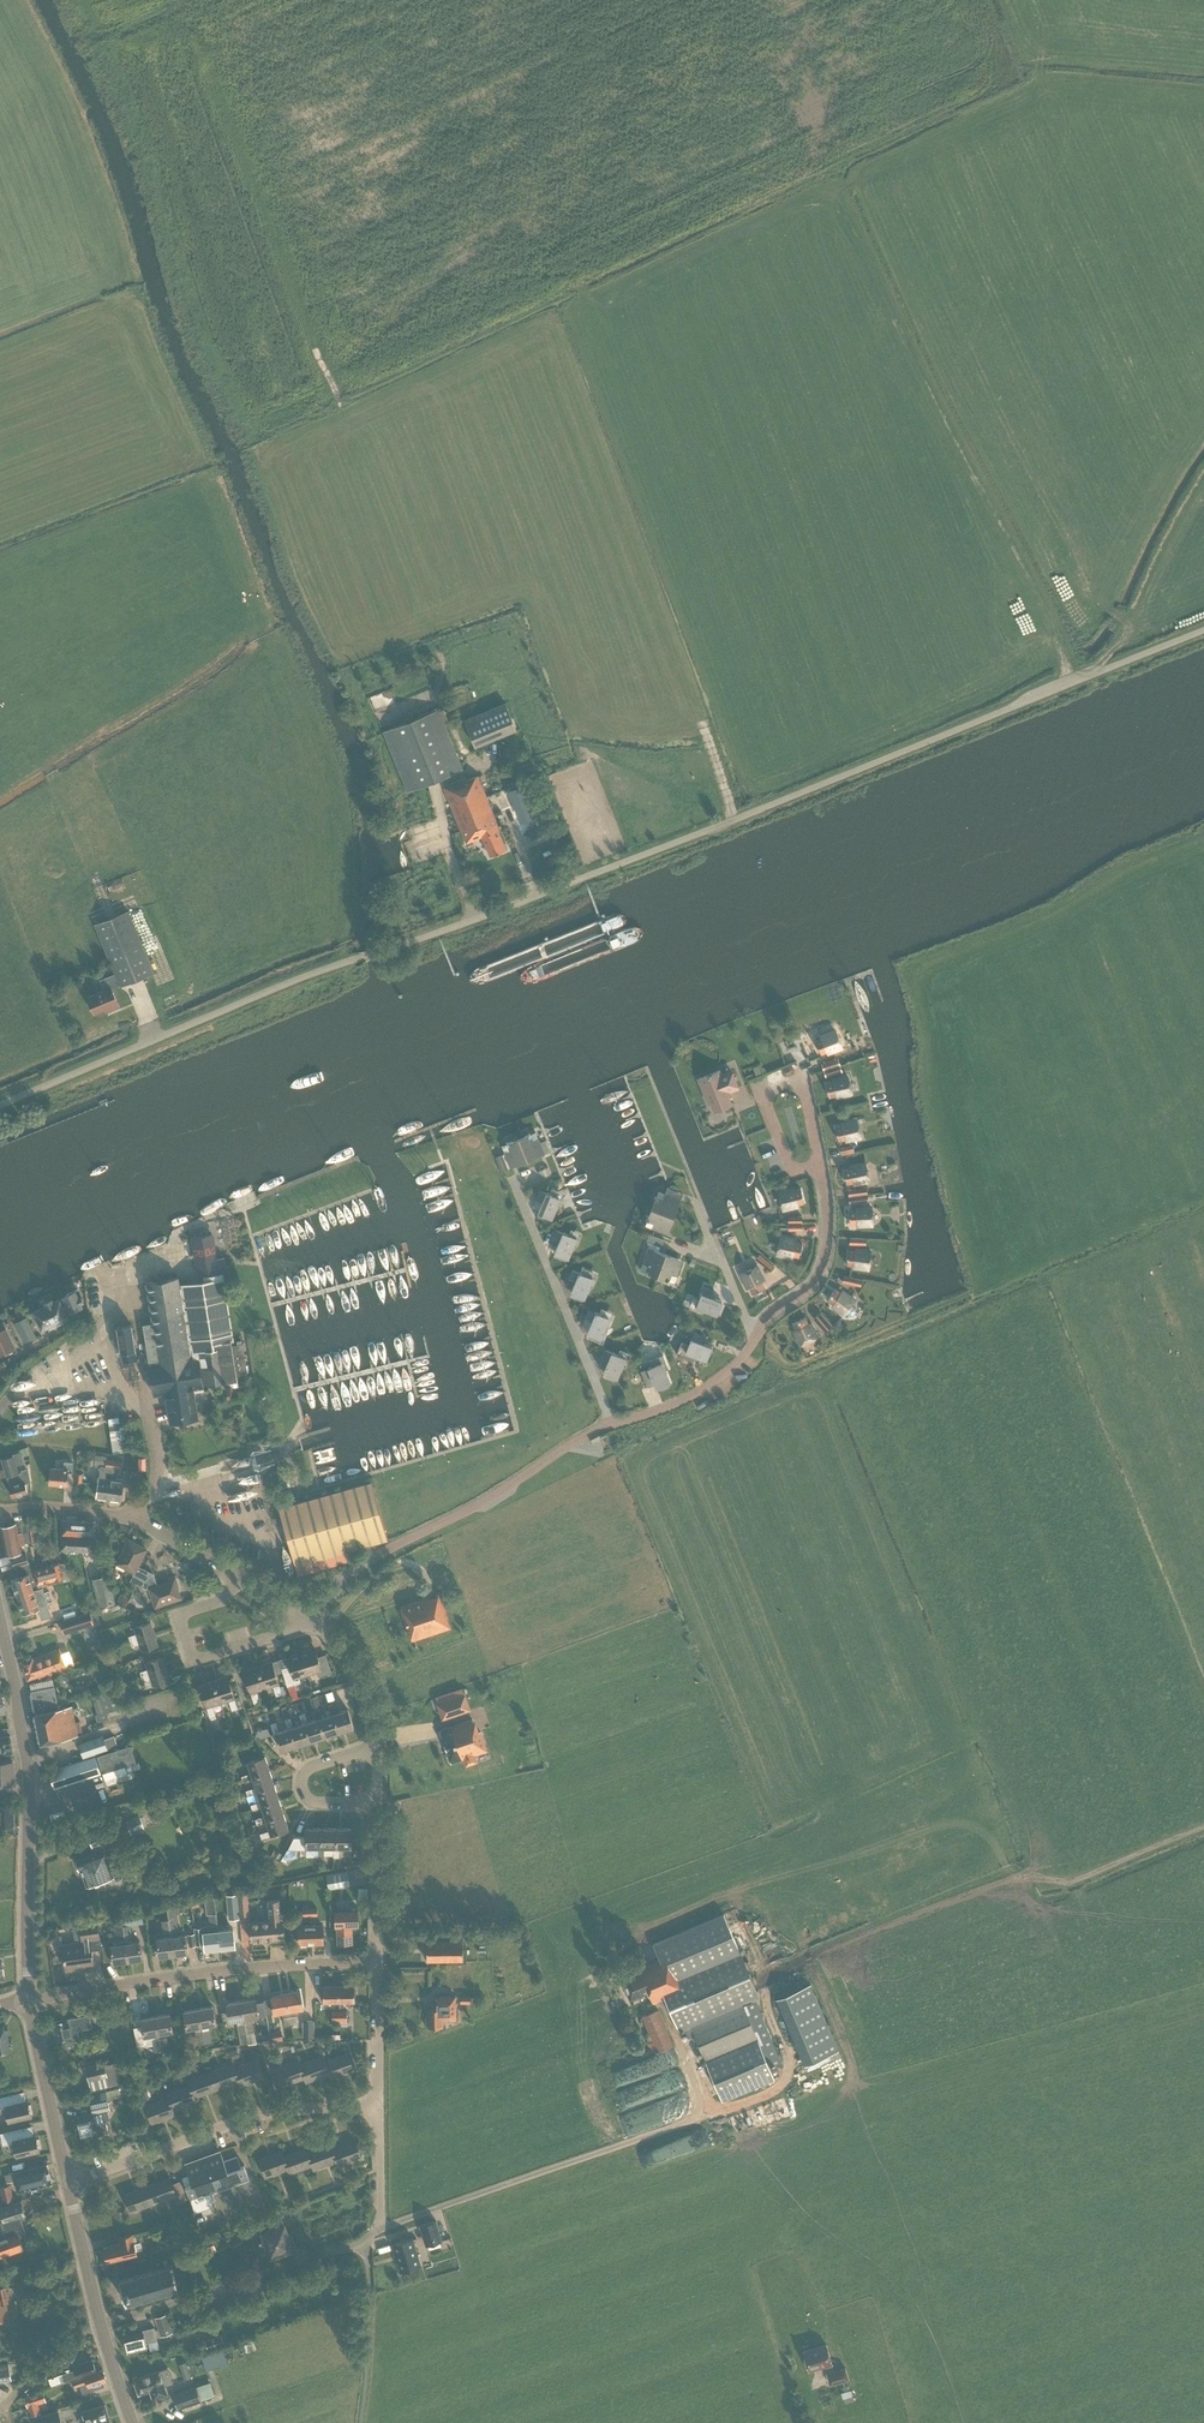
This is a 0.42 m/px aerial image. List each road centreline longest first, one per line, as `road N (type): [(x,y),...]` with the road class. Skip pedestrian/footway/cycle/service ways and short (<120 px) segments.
road 1 (unclassified): [(0,1105),(309,974),(610,868),(1203,630)]
road 2 (tertiary): [(29,2001),(29,1770),(0,1618)]
road 3 (residential): [(310,1620),(357,1568),(612,1425)]
road 4 (residential): [(29,2001),(218,1972),(377,1962)]
road 5 (residential): [(68,2182),(269,2111),(378,2109)]
road 6 (residential): [(612,1425),(514,1183),(549,1168)]
road 7 (residential): [(101,2326),(364,2243)]
road 8 (residential): [(238,1578),(124,1516),(50,1507),(0,1513)]
road 9 (residential): [(238,1578),(223,1600),(180,1616),(195,1661),(310,1620)]
road 10 (residential): [(820,1167),(792,1171),(760,1091),(801,1074),(817,1150)]
road 11 (residential): [(756,1337),(821,1271),(828,1222),(820,1167)]
road 12 (tertiary): [(68,2182),(29,2001)]
road 13 (residential): [(612,1425),(707,1387),(756,1337)]
road 14 (residential): [(377,1802),(315,1802),(302,1787),(313,1767),(377,1747)]
road 15 (residential): [(377,1962),(377,1802)]
road 16 (residential): [(756,1337),(695,1201)]
road 17 (tertiary): [(101,2326),(68,2182)]
road 18 (residential): [(377,1747),(353,1668),(310,1620)]
road 19 (residential): [(378,2109),(377,1962)]
road 20 (residential): [(364,2243),(381,2212),(378,2109)]
road 21 (unclassified): [(0,2410),(72,2341),(101,2326)]

